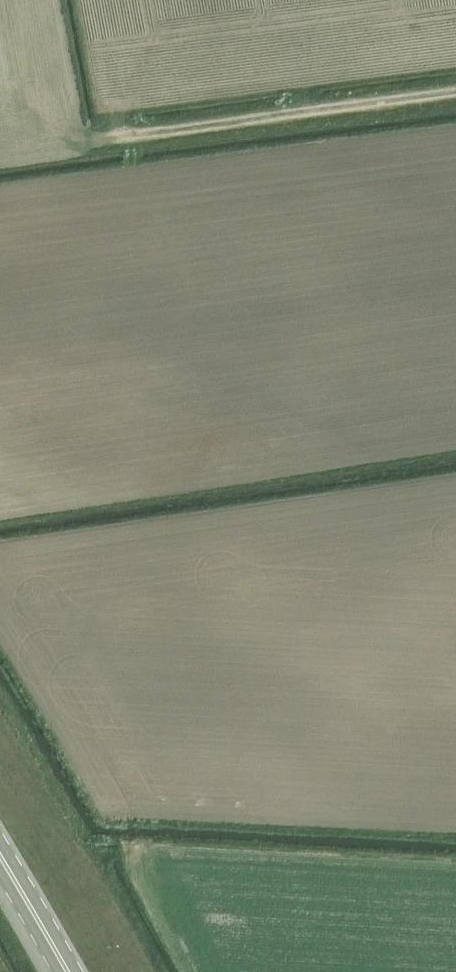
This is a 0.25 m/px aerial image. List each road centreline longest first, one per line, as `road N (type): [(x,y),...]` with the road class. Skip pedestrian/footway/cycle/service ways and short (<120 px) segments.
road 1 (track): [(102,140),(455,92)]
road 2 (primary): [(67,971),(0,856)]

